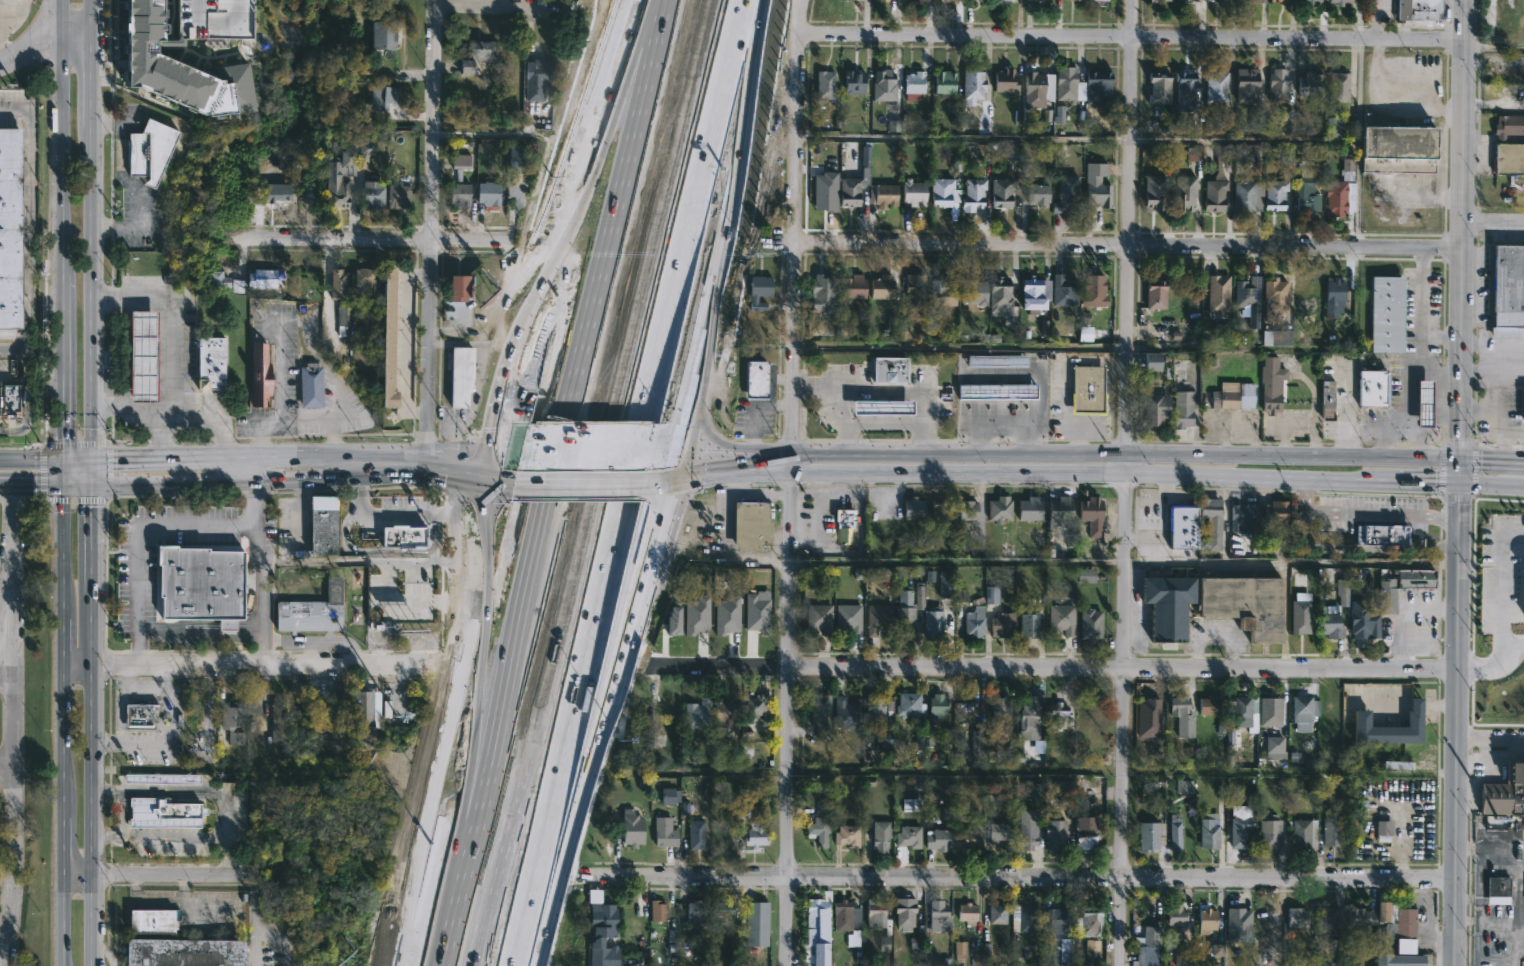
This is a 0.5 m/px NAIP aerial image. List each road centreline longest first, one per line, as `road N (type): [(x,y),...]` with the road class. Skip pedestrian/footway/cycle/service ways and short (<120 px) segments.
road 1 (motorway): [(730,0),(570,608),(463,965)]
road 2 (residential): [(1134,0),(1118,965)]
road 3 (residential): [(802,0),(787,965)]
road 4 (tertiary): [(1465,0),(1453,965)]
road 5 (secondary): [(1458,460),(655,448)]
road 6 (residential): [(1457,669),(656,666)]
road 7 (residential): [(1454,879),(658,877)]
road 8 (residential): [(1462,249),(796,243)]
road 9 (residential): [(1464,39),(799,34)]
road 10 (residential): [(453,476),(449,663),(65,668)]
road 11 (secondary): [(819,477),(1374,483)]
road 12 (motorway): [(490,448),(469,622),(401,965)]
road 13 (motorway): [(532,965),(584,769),(683,475)]
road 14 (motorway): [(683,475),(765,0)]
road 15 (tertiary): [(64,486),(67,965)]
road 16 (residential): [(437,0),(429,451)]
road 17 (motorway): [(512,965),(612,526)]
road 18 (secondary): [(517,448),(92,460)]
road 19 (motorway): [(516,556),(413,965)]
road 20 (secondary): [(93,486),(509,475)]
road 21 (motorway): [(652,0),(553,400)]
road 22 (motorway): [(646,388),(748,0)]
road 23 (motorway): [(628,0),(508,363)]
road 24 (tertiary): [(93,965),(94,594)]
road 25 (secondary): [(92,460),(91,127)]
road 26 (residential): [(517,241),(227,237)]
road 27 (secondary): [(63,36),(63,275)]
road 28 (residential): [(10,770),(15,825),(2,965)]
road 29 (residential): [(242,877),(66,876)]
road 30 (secondary): [(647,475),(819,477)]
road 31 (motorway): [(553,400),(516,556)]
road 32 (residential): [(13,487),(12,569),(0,636)]
road 33 (motorway): [(612,526),(646,388)]
road 34 (secondary): [(509,475),(647,475)]
road 35 (secondary): [(655,448),(517,448)]
road 36 (residential): [(571,21),(517,4),(437,6)]

